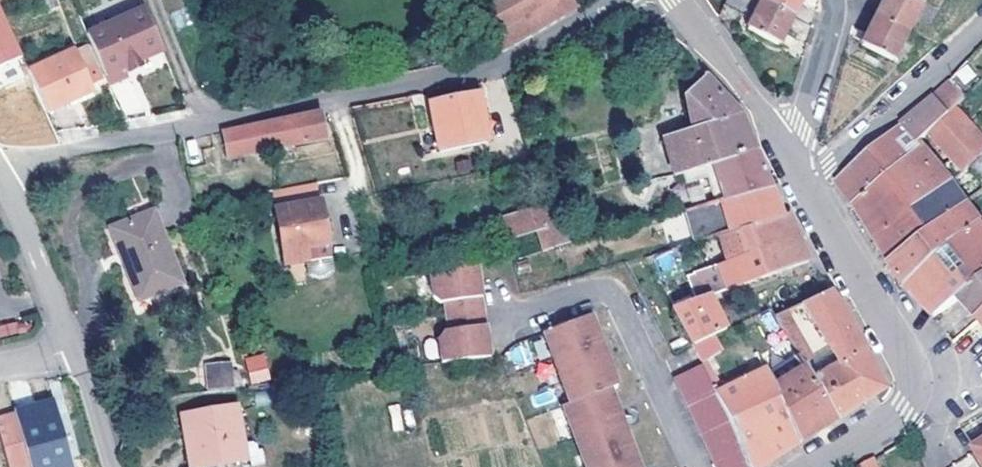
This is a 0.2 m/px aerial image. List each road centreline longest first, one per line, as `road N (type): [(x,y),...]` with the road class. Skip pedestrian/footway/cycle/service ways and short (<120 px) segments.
road 1 (residential): [(0,173),(502,67),(627,0)]
road 2 (residential): [(805,180),(911,384),(906,407),(811,466)]
road 3 (residential): [(501,324),(620,293),(702,466)]
road 4 (residential): [(805,180),(981,28)]
road 5 (residential): [(674,0),(790,160)]
road 6 (residential): [(0,188),(74,347)]
road 7 (residential): [(790,160),(834,0)]
road 8 (residential): [(74,347),(113,466)]

